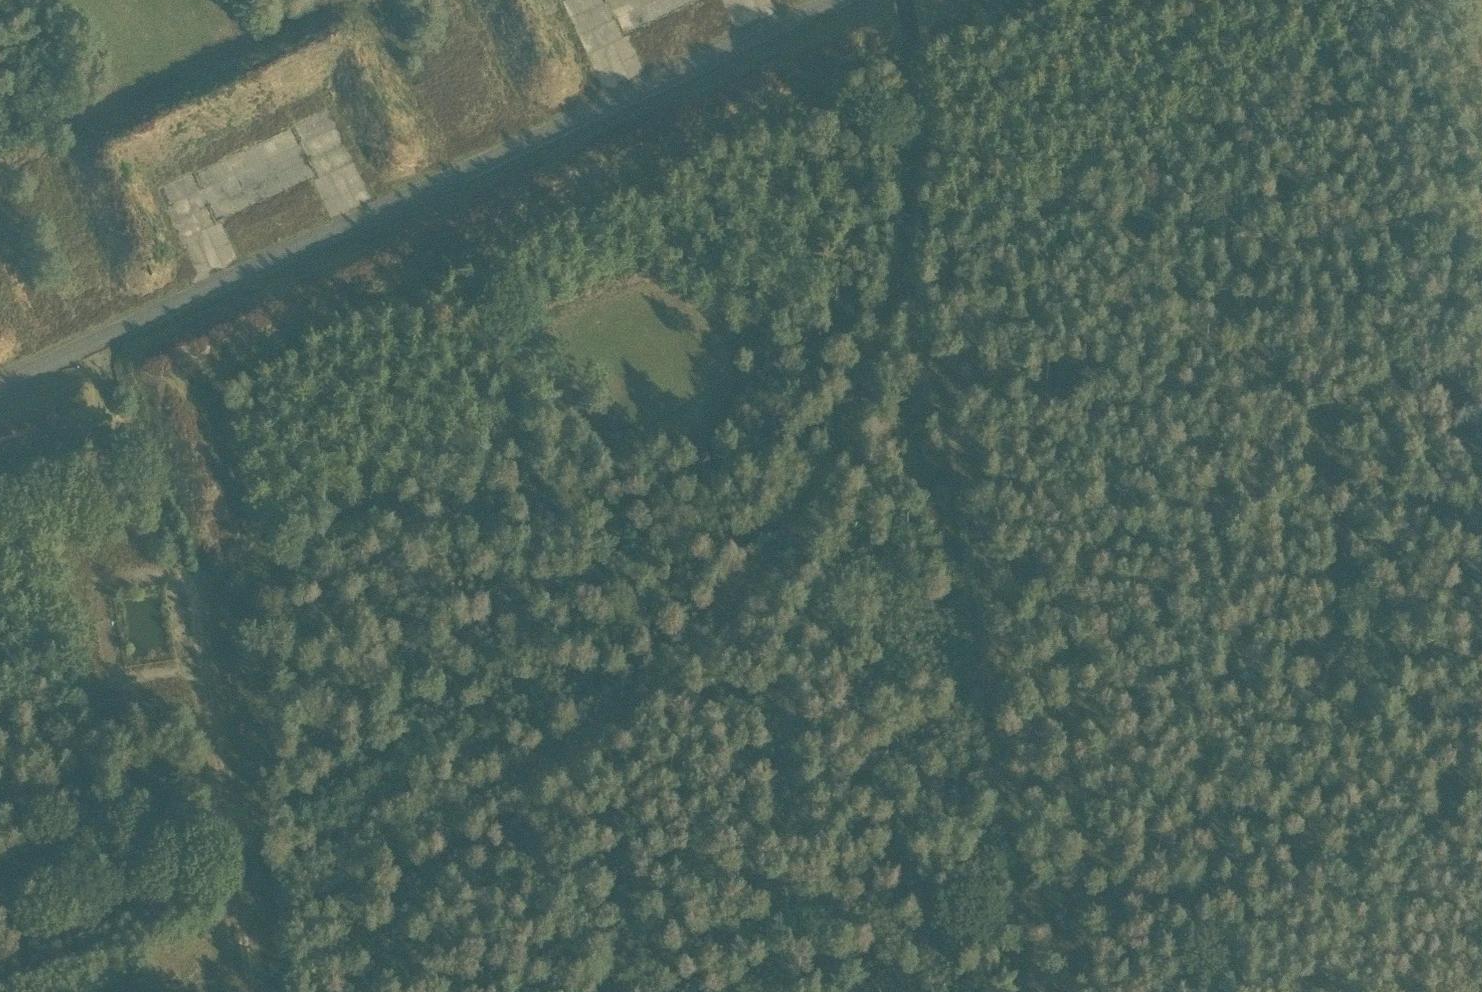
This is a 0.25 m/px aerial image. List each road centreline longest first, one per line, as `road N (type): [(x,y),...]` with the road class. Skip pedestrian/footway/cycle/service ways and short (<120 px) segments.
road 1 (track): [(851,0),(0,397)]
road 2 (track): [(97,352),(192,599),(253,991)]

